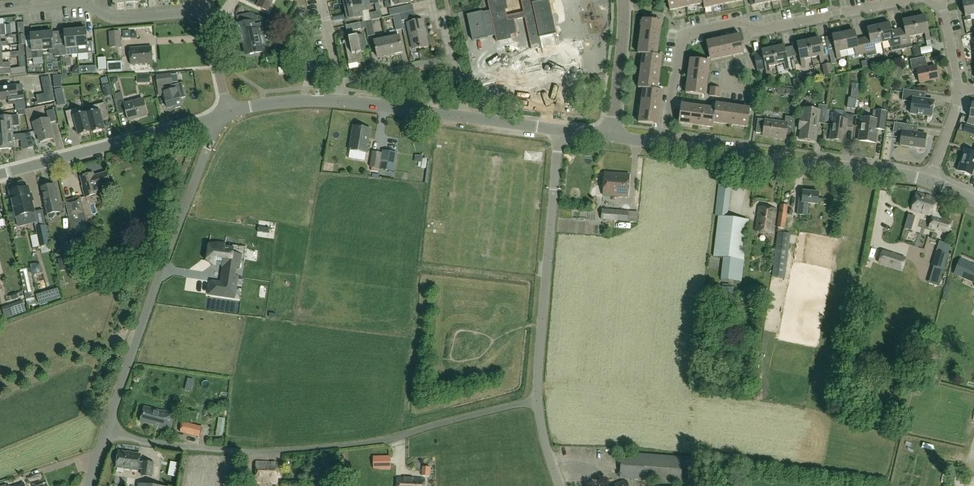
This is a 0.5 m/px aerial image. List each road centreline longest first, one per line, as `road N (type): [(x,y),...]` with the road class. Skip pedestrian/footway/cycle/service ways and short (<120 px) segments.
road 1 (unclassified): [(105,433),(214,451),(343,449),(537,400)]
road 2 (unclassified): [(105,433),(226,113)]
road 3 (residential): [(665,143),(682,36),(740,23),(754,32),(903,0)]
road 4 (unclassified): [(537,400),(559,130)]
road 5 (tertiary): [(931,178),(665,143)]
road 6 (tertiary): [(226,113),(0,174)]
road 7 (residential): [(206,11),(119,18),(79,3),(0,10)]
road 8 (residential): [(468,118),(454,58),(340,82)]
road 9 (residential): [(611,136),(623,0)]
road 10 (tertiary): [(468,118),(343,101)]

